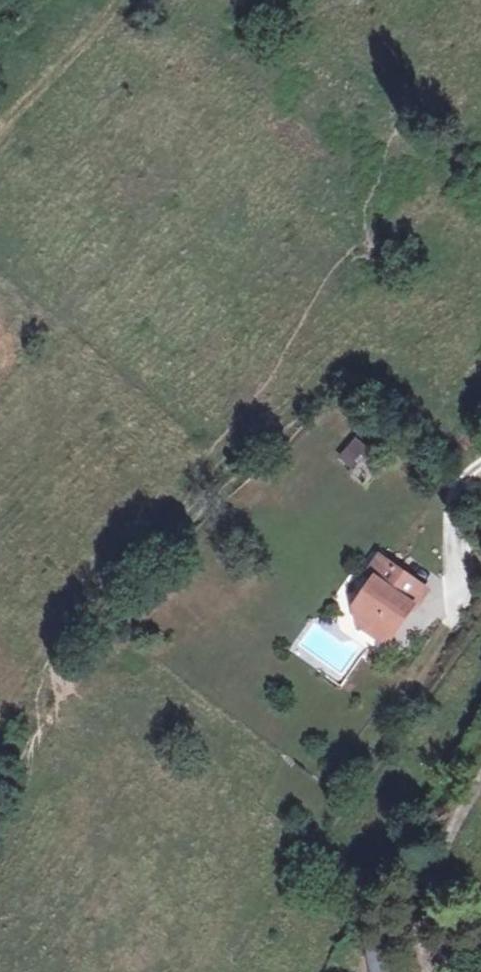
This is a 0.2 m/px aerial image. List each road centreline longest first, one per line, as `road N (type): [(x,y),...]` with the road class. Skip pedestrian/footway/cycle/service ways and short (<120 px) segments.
road 1 (track): [(429,971),(420,950),(441,847),(480,782)]

